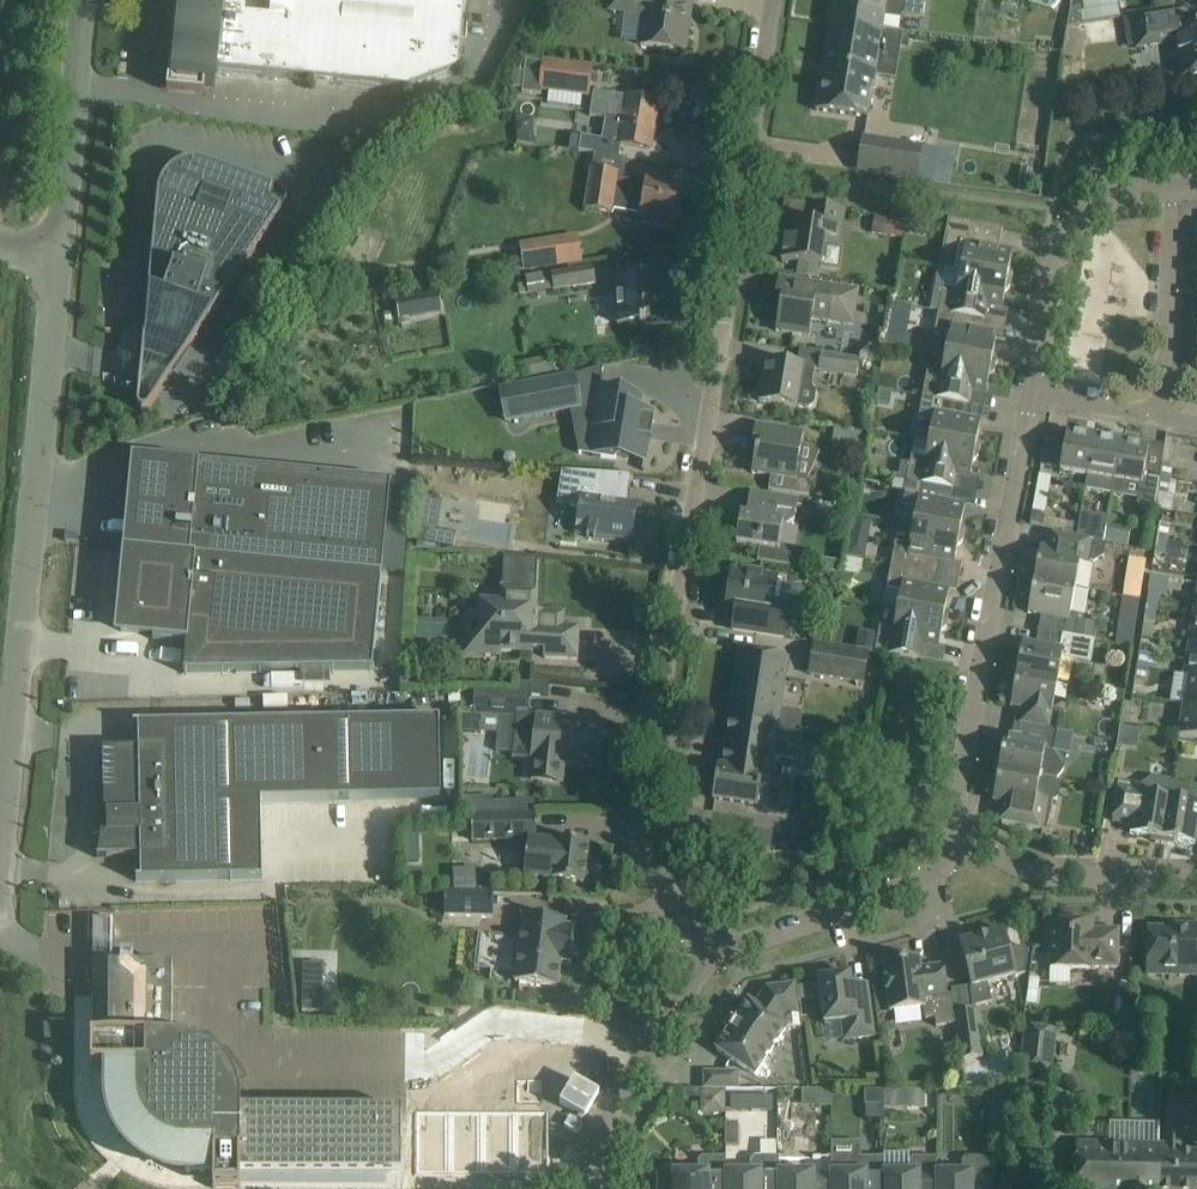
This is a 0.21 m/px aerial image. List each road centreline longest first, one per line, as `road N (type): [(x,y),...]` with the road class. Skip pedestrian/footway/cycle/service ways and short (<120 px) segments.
road 1 (residential): [(708,953),(640,830),(776,0)]
road 2 (unclassified): [(0,870),(56,253)]
road 3 (residential): [(1030,395),(952,825)]
road 4 (residential): [(952,825),(930,875),(708,953)]
road 5 (residential): [(1172,189),(1097,210),(1062,249),(1030,395)]
road 6 (residential): [(589,1188),(590,1142),(603,1113),(708,953)]
road 7 (residential): [(1196,877),(1035,871),(952,825)]
road 8 (unclassified): [(56,253),(83,0)]
road 9 (residential): [(1162,420),(1172,189)]
road 10 (residential): [(1162,420),(1030,395)]

